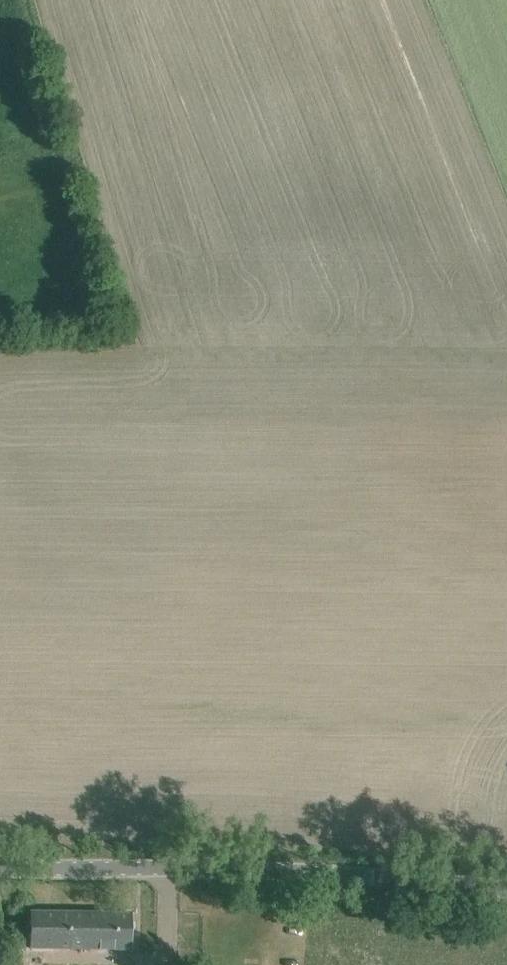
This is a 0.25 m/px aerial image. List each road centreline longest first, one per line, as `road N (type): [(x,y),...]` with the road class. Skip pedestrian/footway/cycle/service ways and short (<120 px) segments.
road 1 (unclassified): [(506,882),(325,862),(0,866)]

